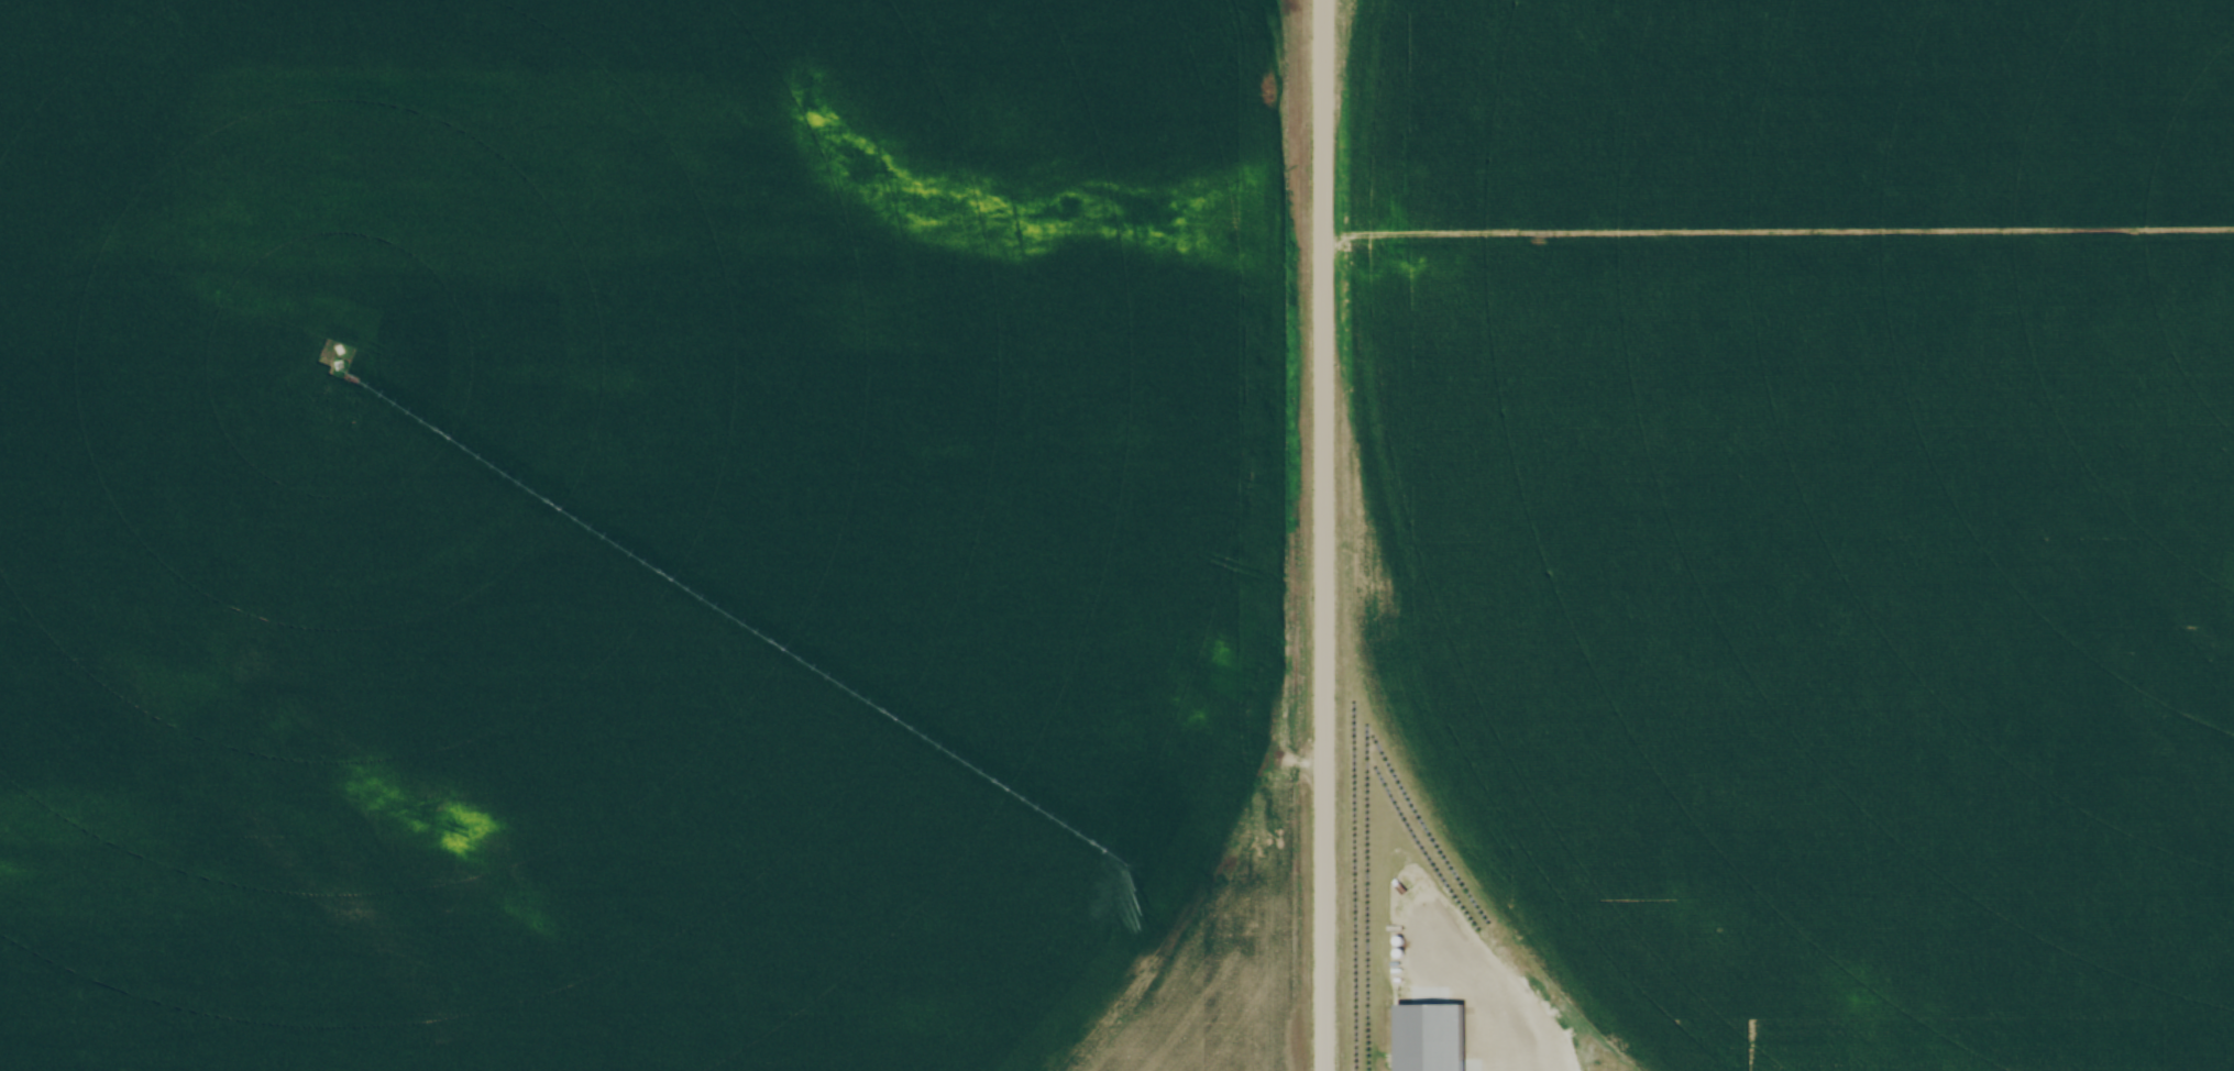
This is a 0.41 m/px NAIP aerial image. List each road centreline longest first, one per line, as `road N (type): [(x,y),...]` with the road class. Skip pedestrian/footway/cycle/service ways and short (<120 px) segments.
road 1 (residential): [(1321,0),(1324,1070)]

